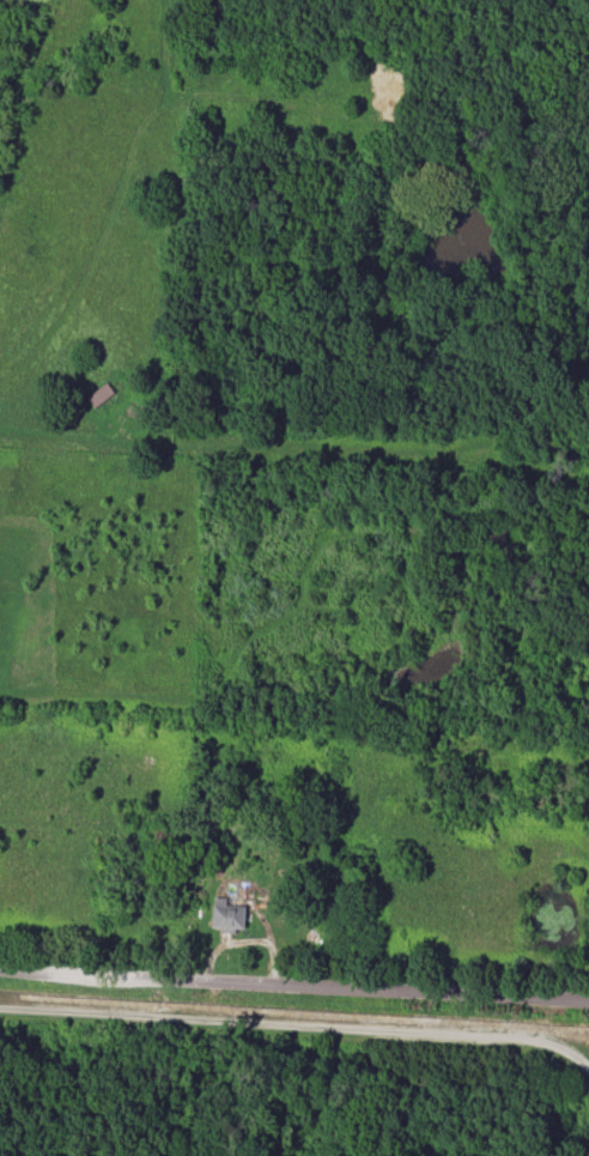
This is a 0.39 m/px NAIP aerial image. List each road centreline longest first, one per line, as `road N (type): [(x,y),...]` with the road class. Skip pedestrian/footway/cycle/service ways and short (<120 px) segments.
road 1 (residential): [(0,963),(588,997)]

